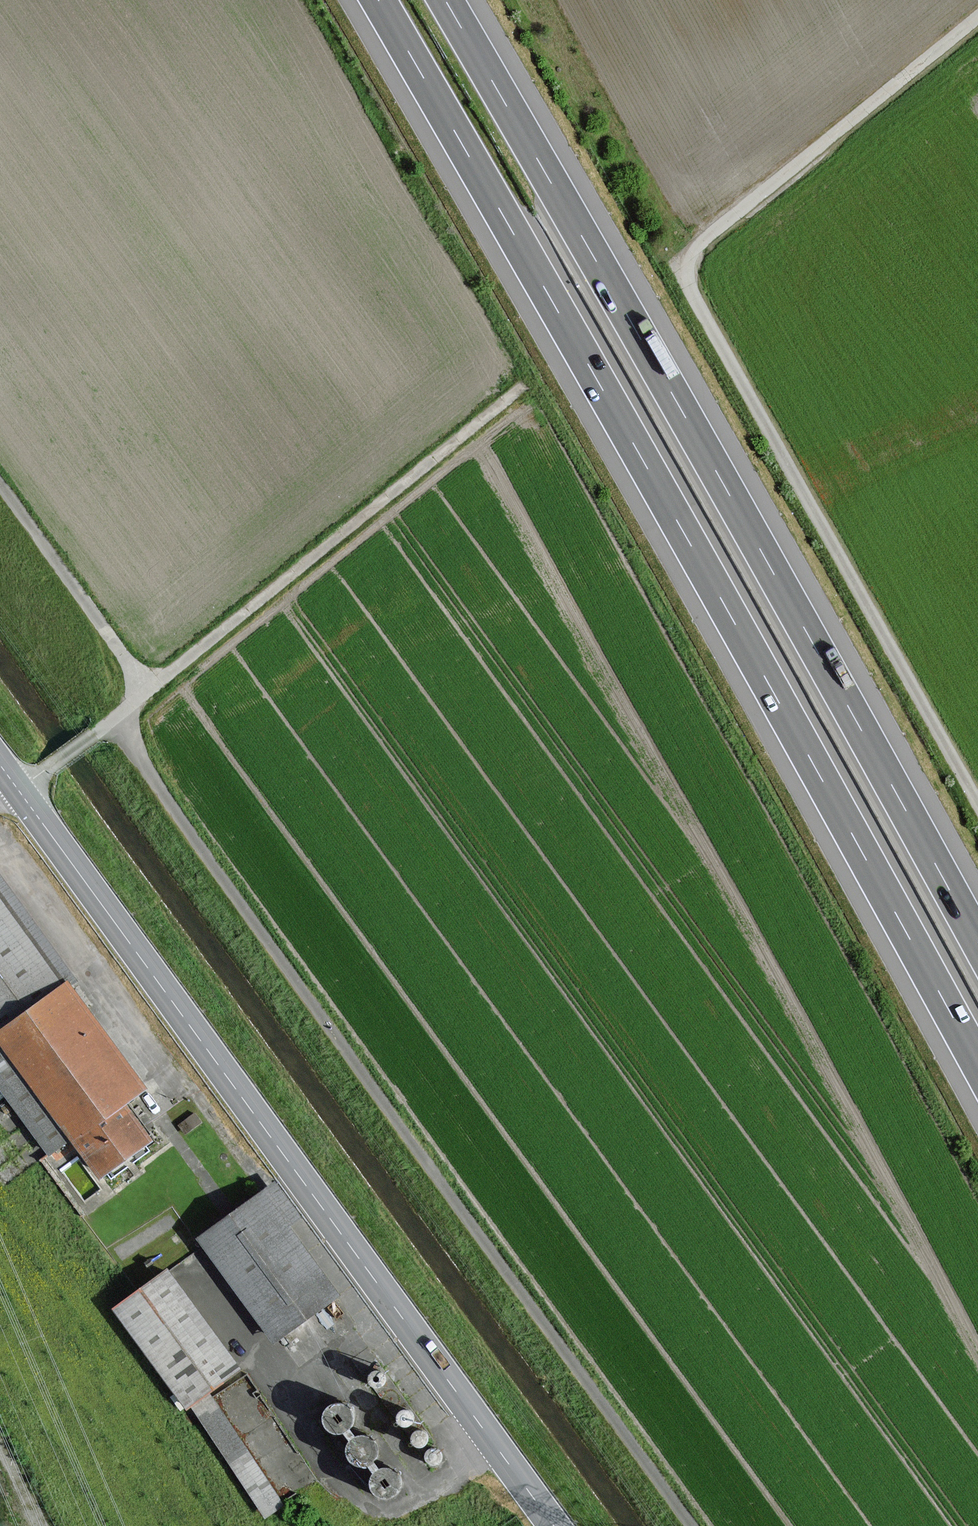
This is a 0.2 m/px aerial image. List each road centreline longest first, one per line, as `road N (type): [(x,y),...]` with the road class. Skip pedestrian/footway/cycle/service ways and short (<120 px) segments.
road 1 (motorway): [(374,0),(977,1074)]
road 2 (motorway): [(977,946),(439,0)]
road 3 (track): [(693,1525),(112,720)]
road 4 (tertiary): [(0,765),(552,1525)]
road 5 (track): [(521,384),(112,720),(15,786)]
road 6 (track): [(145,693),(0,484)]

